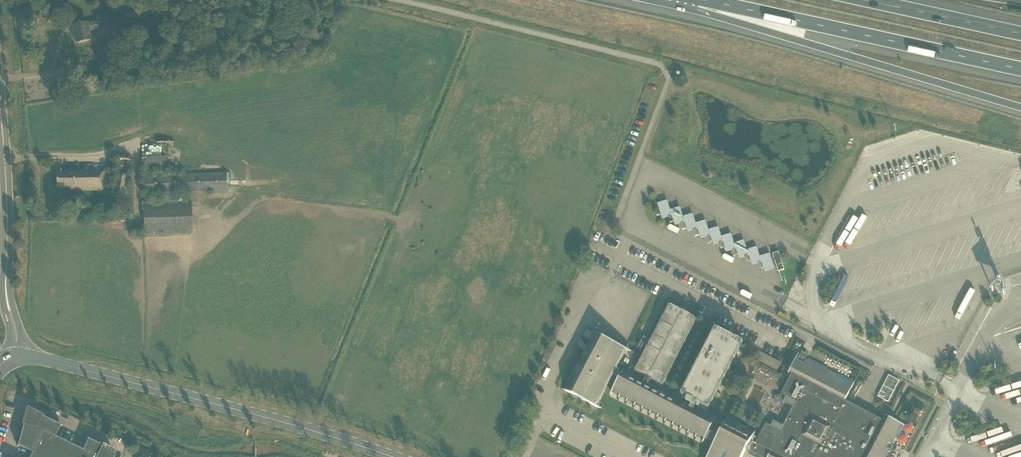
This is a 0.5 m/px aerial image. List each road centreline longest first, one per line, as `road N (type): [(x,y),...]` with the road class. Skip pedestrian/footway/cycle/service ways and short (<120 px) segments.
road 1 (tertiary): [(389,456),(25,357)]
road 2 (motorway): [(702,0),(850,58),(1020,108)]
road 3 (motorway): [(705,0),(1020,69)]
road 4 (tertiary): [(8,304),(0,111)]
road 5 (motorway): [(1020,33),(866,0)]

